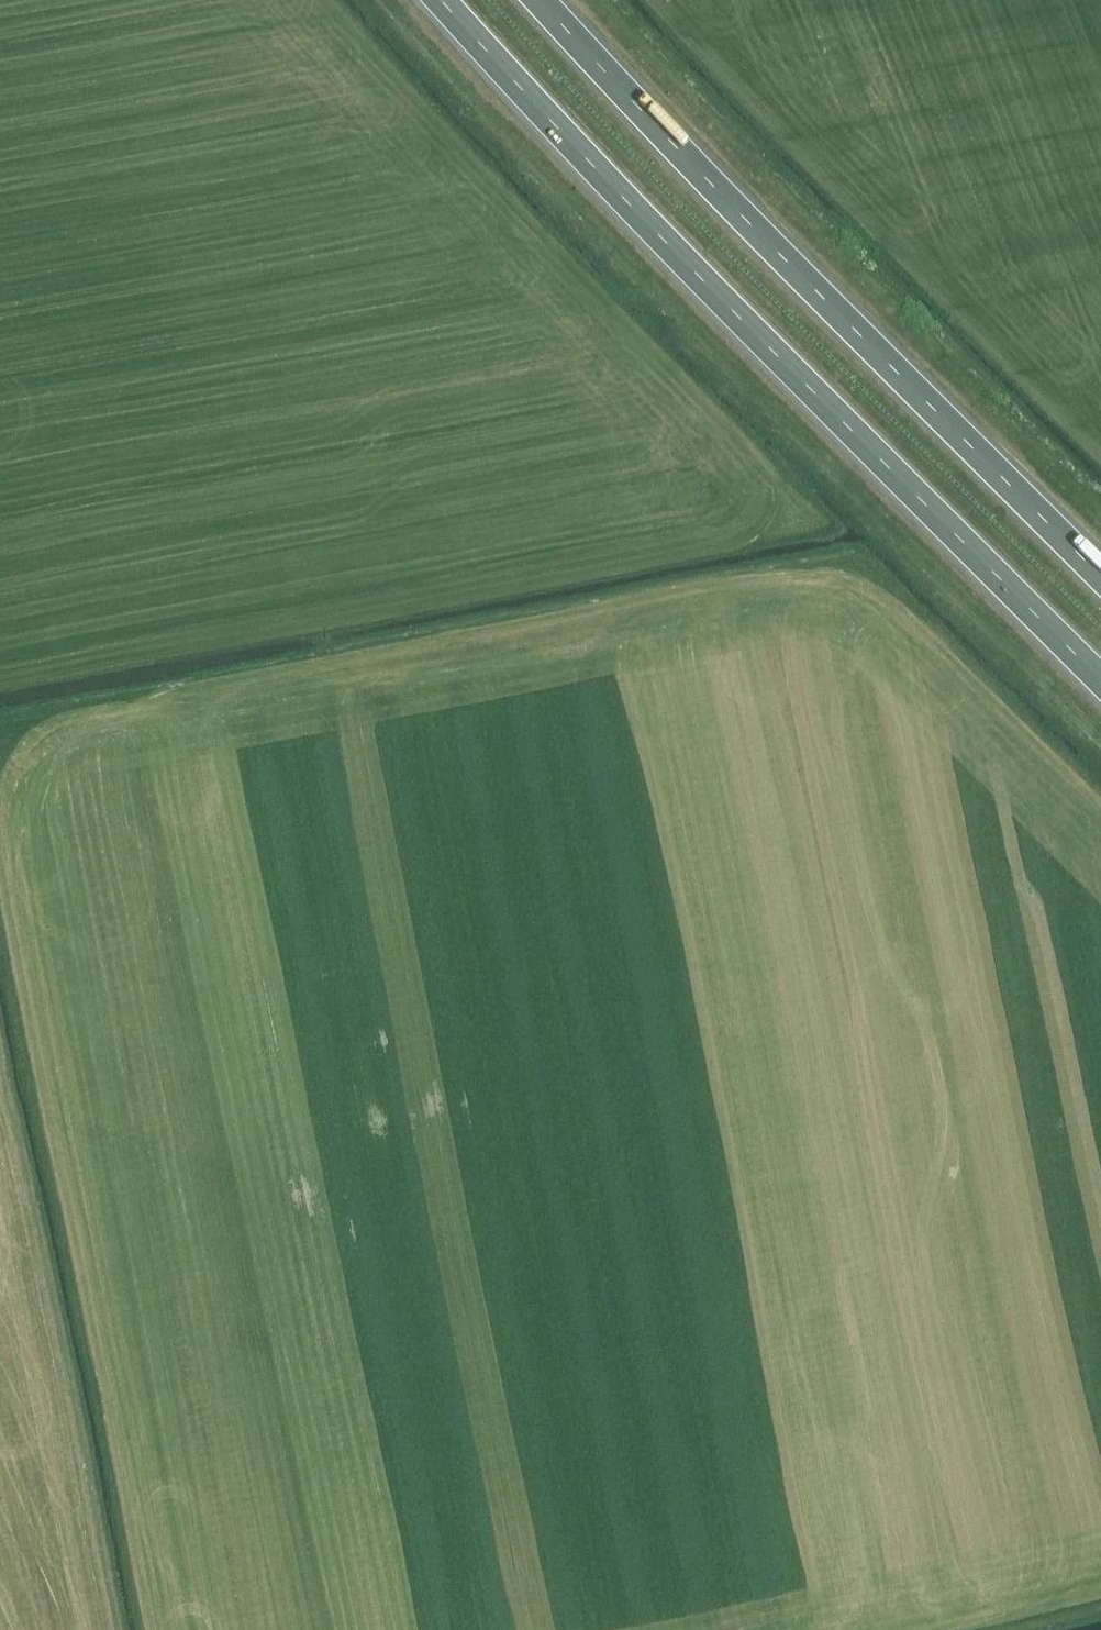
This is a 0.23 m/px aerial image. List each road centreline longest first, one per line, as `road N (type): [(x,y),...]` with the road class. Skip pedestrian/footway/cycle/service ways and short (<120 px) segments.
road 1 (trunk): [(439,0),(607,182),(1100,680)]
road 2 (trunk): [(1100,580),(538,0)]

